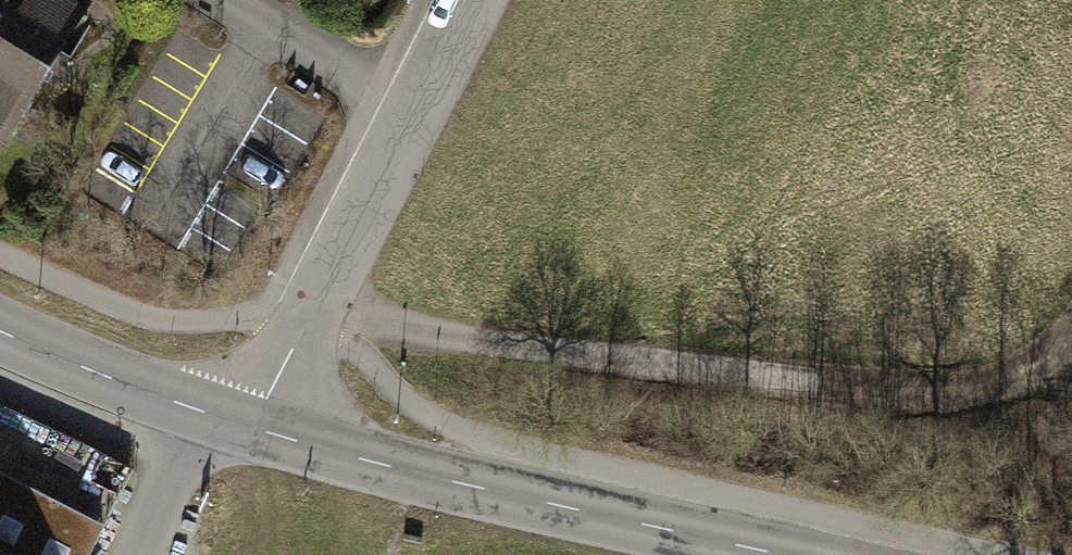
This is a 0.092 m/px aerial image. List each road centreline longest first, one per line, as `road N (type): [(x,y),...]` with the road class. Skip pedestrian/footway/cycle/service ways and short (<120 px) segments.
road 1 (track): [(1071,331),(1001,382),(872,388),(464,341),(314,310)]
road 2 (tertiary): [(788,554),(251,428)]
road 3 (residential): [(251,428),(471,0)]
road 4 (tertiary): [(251,428),(0,333)]

